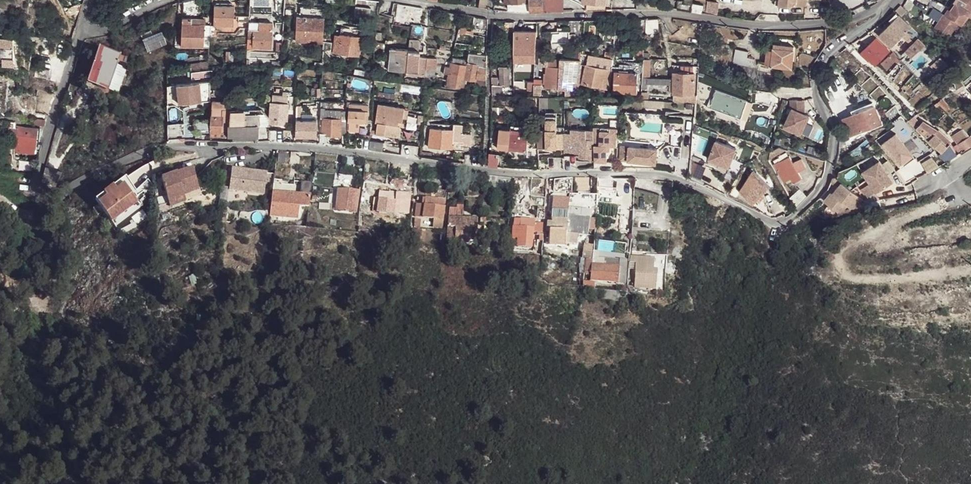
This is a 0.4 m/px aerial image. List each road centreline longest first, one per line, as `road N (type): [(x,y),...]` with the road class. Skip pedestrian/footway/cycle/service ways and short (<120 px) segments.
road 1 (residential): [(889,4),(818,62),(818,103),(833,134),(830,164),(818,195),(780,223),(661,175),(510,175),(292,146),(149,153),(47,194),(38,178),(85,30)]
road 2 (residential): [(889,4),(863,17),(791,26),(662,14),(519,17),(417,0)]
road 3 (residential): [(970,273),(876,283),(840,269),(845,247),(954,202)]
road 4 (track): [(42,192),(23,236),(24,252),(55,289),(54,300),(42,303),(0,283)]

